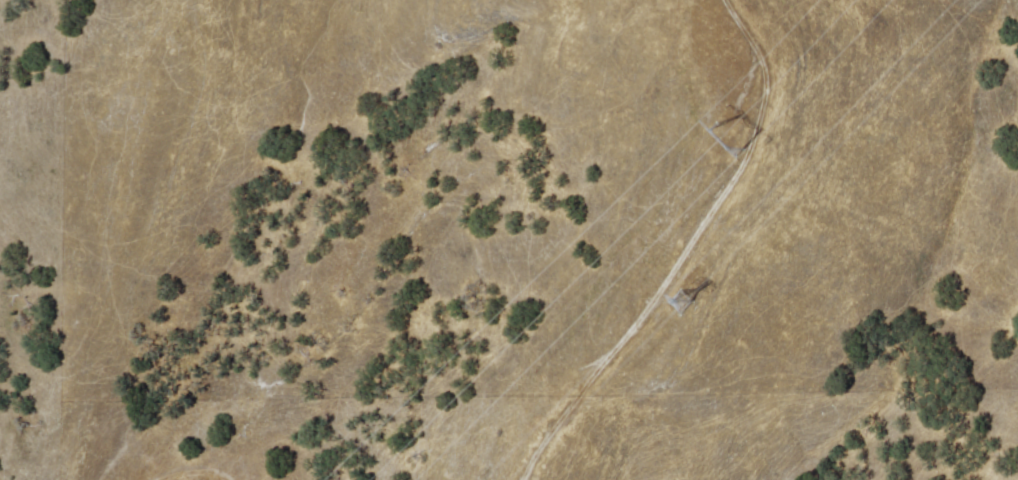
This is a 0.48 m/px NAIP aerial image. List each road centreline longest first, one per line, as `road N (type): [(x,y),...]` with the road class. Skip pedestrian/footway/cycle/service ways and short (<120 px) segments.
road 1 (track): [(727,0),(761,79),(747,150),(521,479)]

